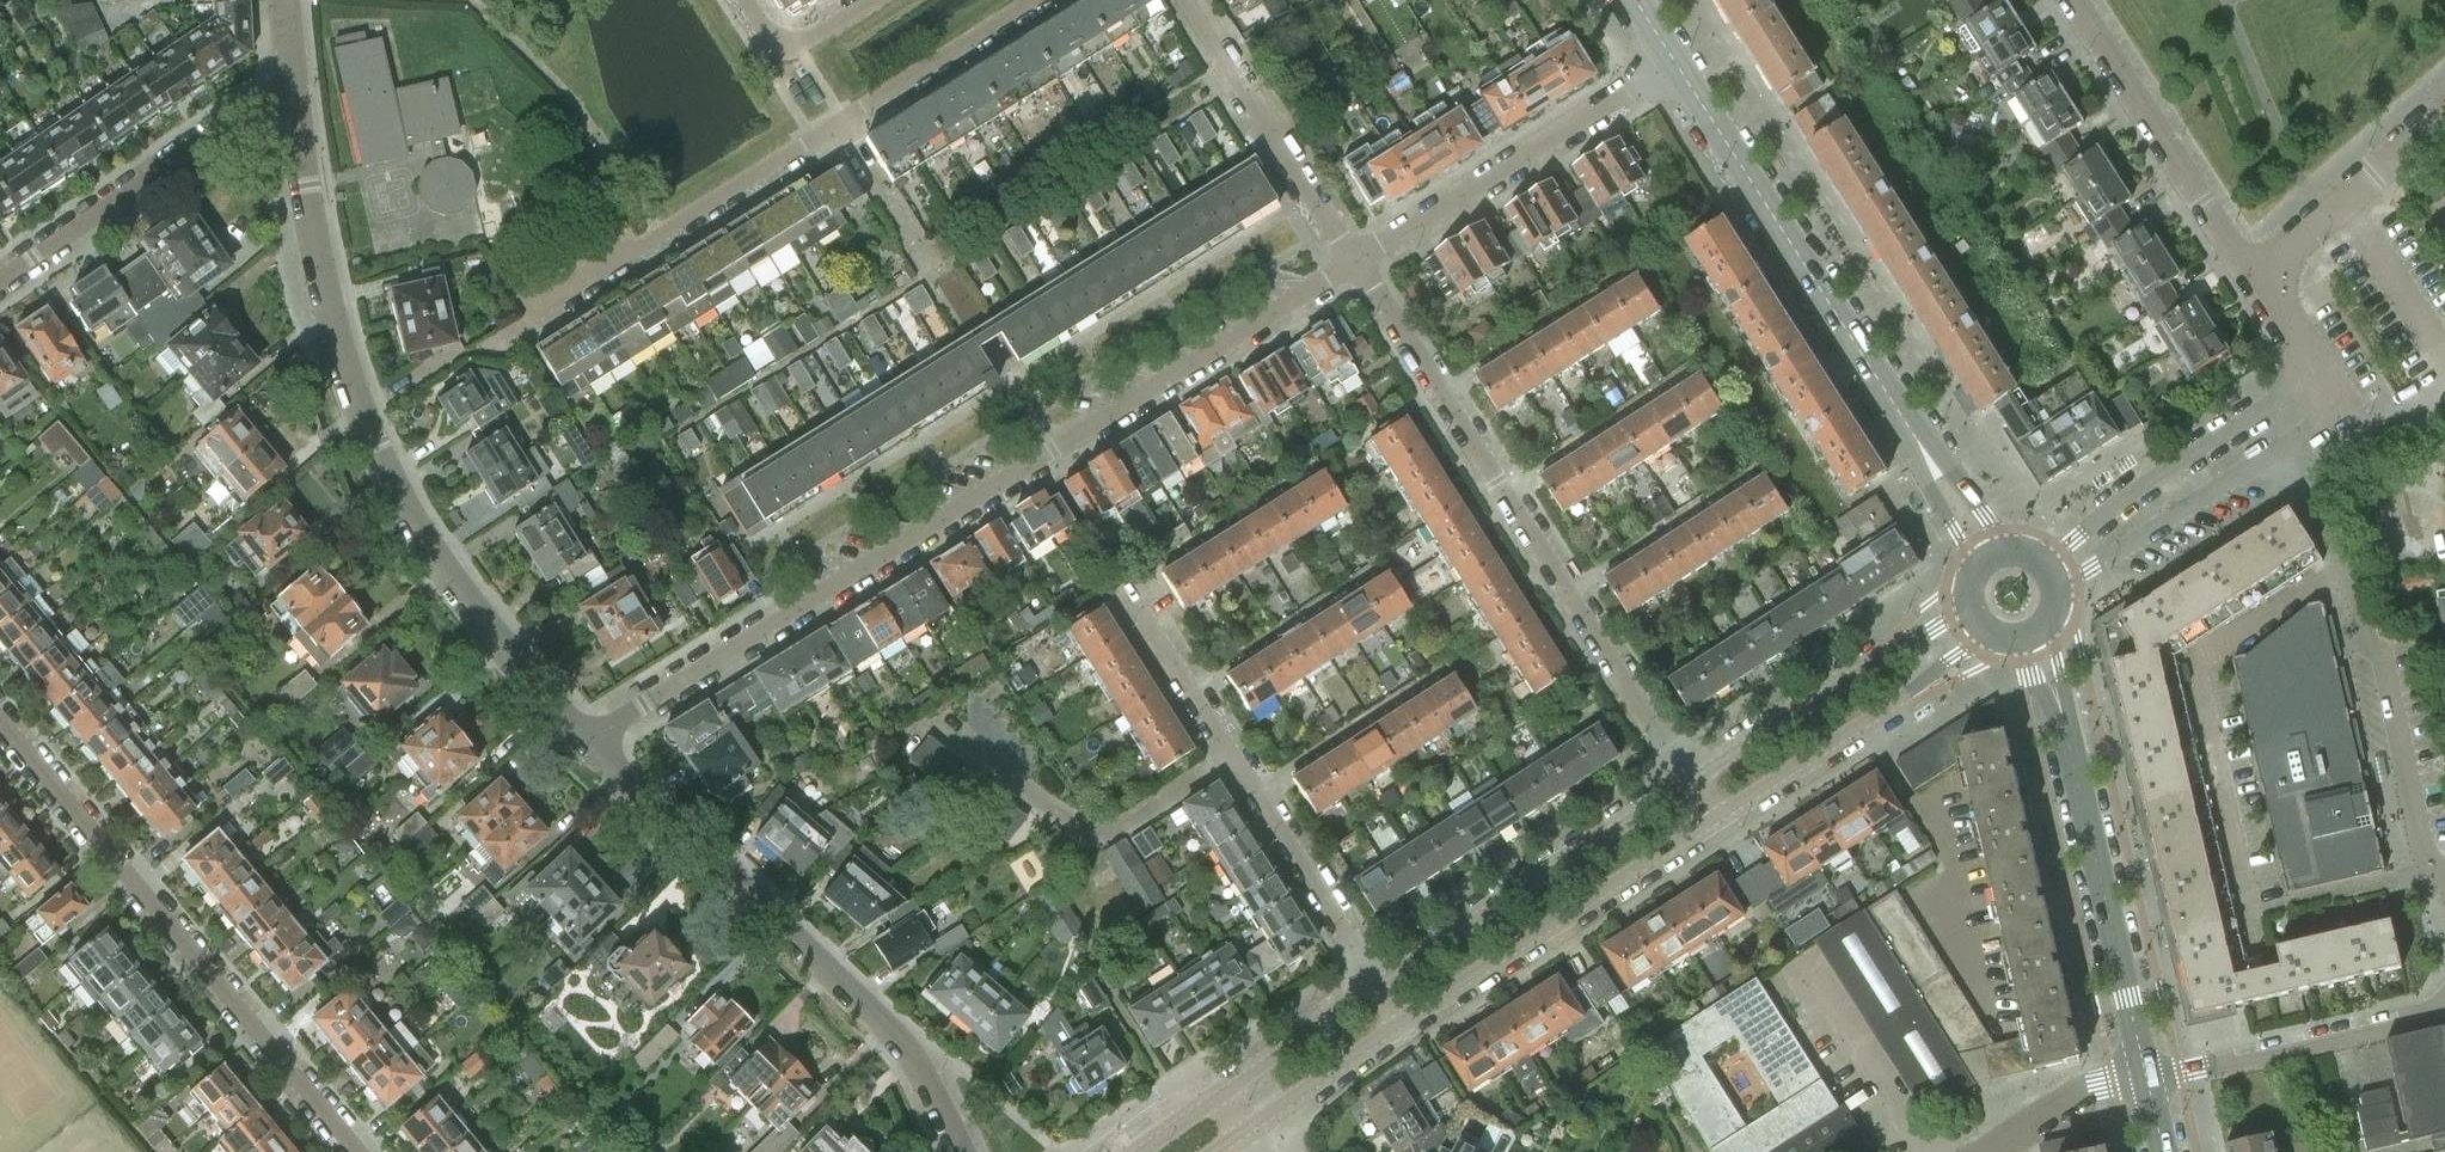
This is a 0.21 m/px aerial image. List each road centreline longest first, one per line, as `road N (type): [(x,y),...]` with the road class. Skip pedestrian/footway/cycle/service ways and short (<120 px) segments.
road 1 (residential): [(585,738),(1355,261)]
road 2 (residential): [(585,738),(459,589),(374,443),(321,283),(294,94)]
road 3 (residential): [(494,343),(1033,0)]
road 4 (residential): [(1688,779),(1355,261)]
road 5 (residential): [(957,1151),(919,1071),(887,1028),(585,738)]
road 6 (residential): [(357,1151),(0,719)]
road 7 (tertiary): [(2145,1076),(2064,719),(2032,633)]
road 8 (residential): [(2296,486),(2346,562),(2364,637),(2383,661),(2422,855),(2444,879)]
road 9 (tertiary): [(1904,420),(1675,66)]
road 10 (residential): [(1355,261),(1675,66)]
road 11 (tertiary): [(1688,779),(1375,983)]
road 12 (tertiary): [(1402,1022),(1714,820)]
road 13 (residential): [(0,278),(255,106),(294,94)]
road 14 (residential): [(942,721),(1099,836),(1230,758)]
road 15 (tertiary): [(1714,820),(1909,694),(1989,632)]
road 16 (tertiary): [(1969,601),(1688,779)]
road 17 (residential): [(2315,375),(2038,559)]
road 18 (residential): [(2249,277),(2071,0)]
road 19 (residential): [(1355,261),(1190,0)]
road 20 (residential): [(2444,1004),(2145,1076)]
road 21 (residential): [(1375,983),(1230,758)]
road 22 (residential): [(2056,592),(2273,450)]
road 23 (residential): [(2249,277),(2444,108)]
road 24 (residential): [(1230,758),(1121,587)]
road 25 (tertiary): [(1243,1133),(1402,1022)]
road 26 (tertiary): [(1375,983),(1217,1095)]
road 27 (residential): [(1982,1151),(2073,1091),(2145,1076)]
road 28 (tertiary): [(2012,551),(1920,430),(1904,420)]
road 29 (tertiary): [(1904,420),(1909,445),(1976,571)]
road 30 (residential): [(868,0),(792,39),(768,31),(747,0)]

